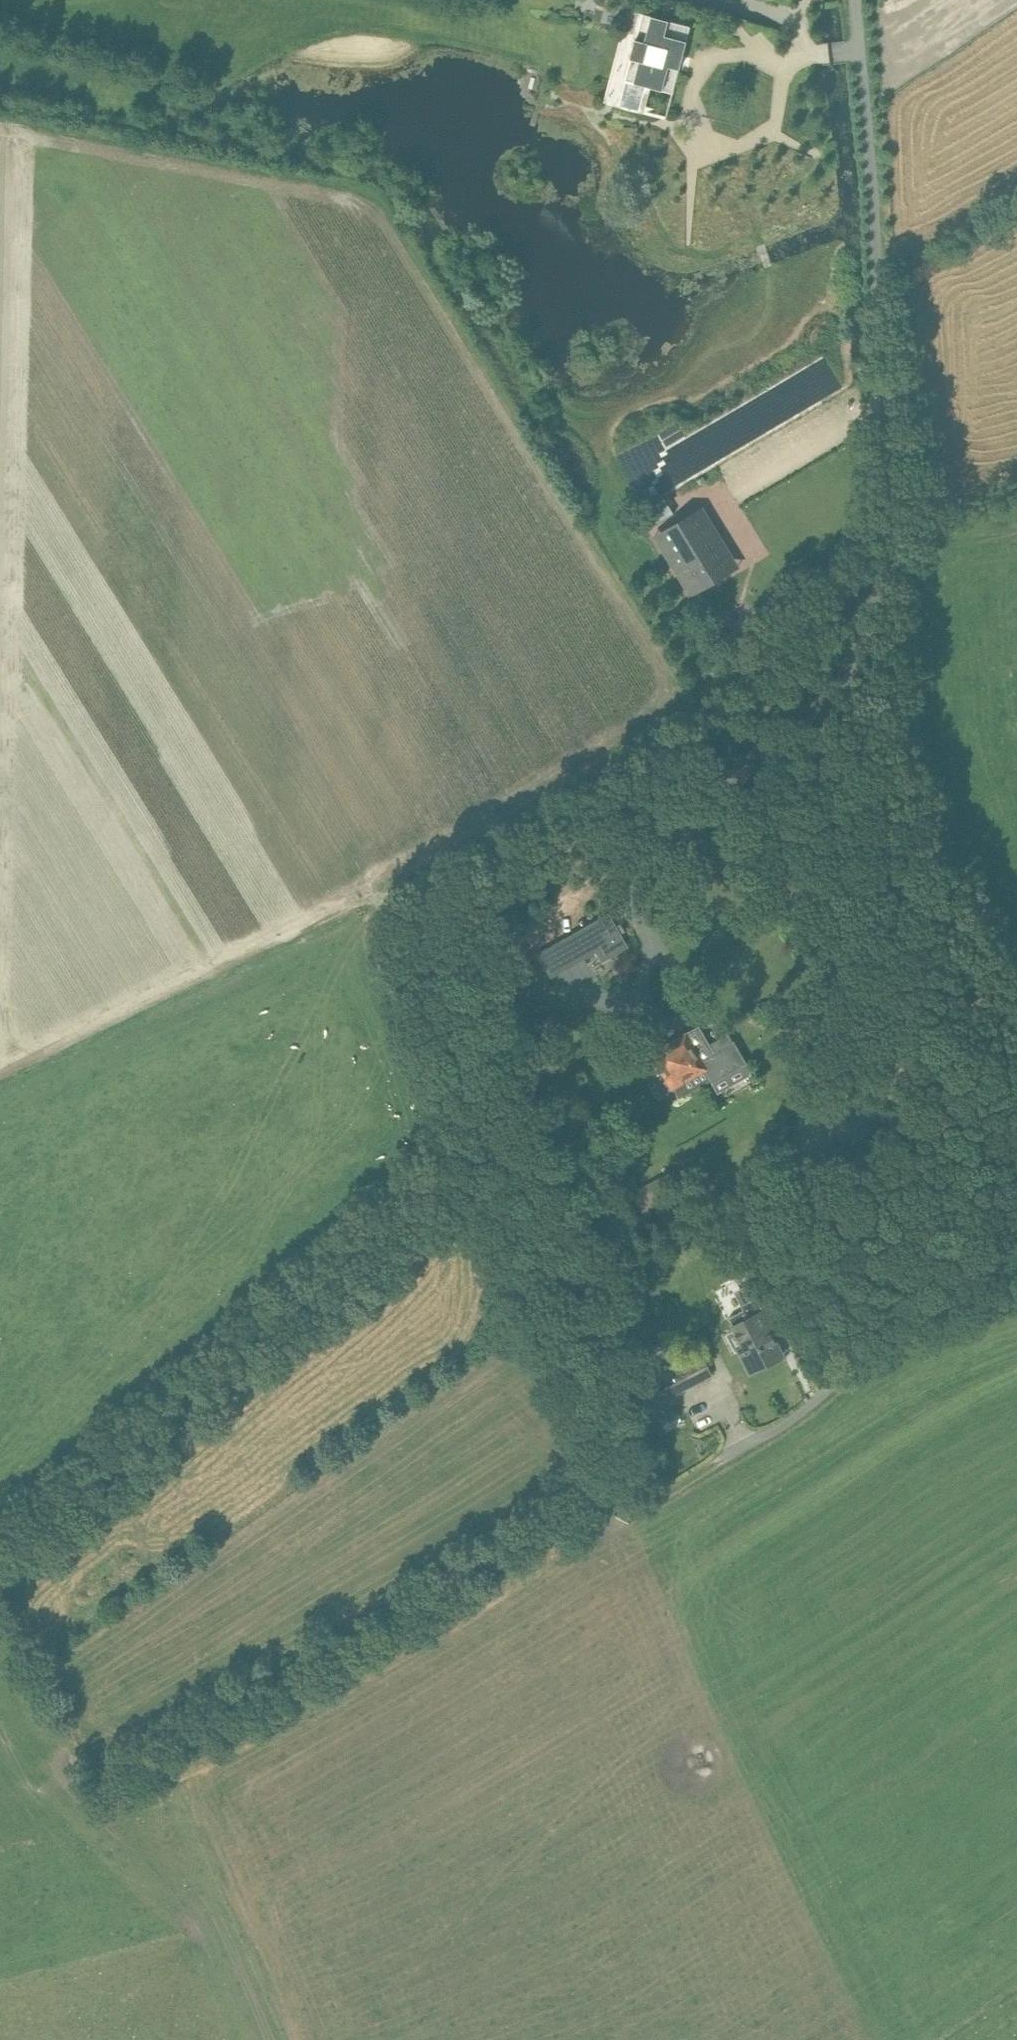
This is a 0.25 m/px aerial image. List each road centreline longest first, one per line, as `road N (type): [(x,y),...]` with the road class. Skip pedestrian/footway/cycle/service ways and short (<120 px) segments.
road 1 (unclassified): [(1016,967),(947,856),(916,776),(853,0)]
road 2 (track): [(630,870),(644,821),(664,794),(761,750),(817,701),(899,567)]
road 3 (unclassified): [(716,1463),(881,1348),(1016,1294)]

